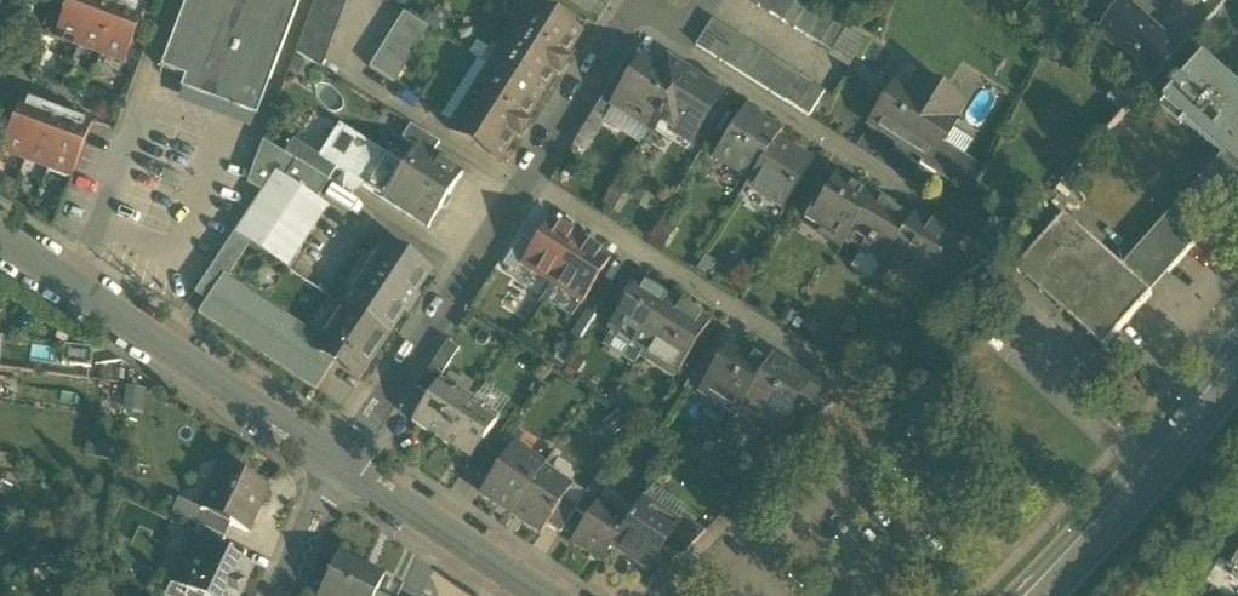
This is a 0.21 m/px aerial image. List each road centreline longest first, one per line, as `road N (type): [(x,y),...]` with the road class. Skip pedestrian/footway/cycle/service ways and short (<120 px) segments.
road 1 (residential): [(335,455),(522,187),(641,0)]
road 2 (residential): [(0,245),(335,455)]
road 3 (secondary): [(1237,371),(1036,595)]
road 4 (residential): [(335,455),(551,595)]
road 5 (residential): [(335,455),(270,595)]

